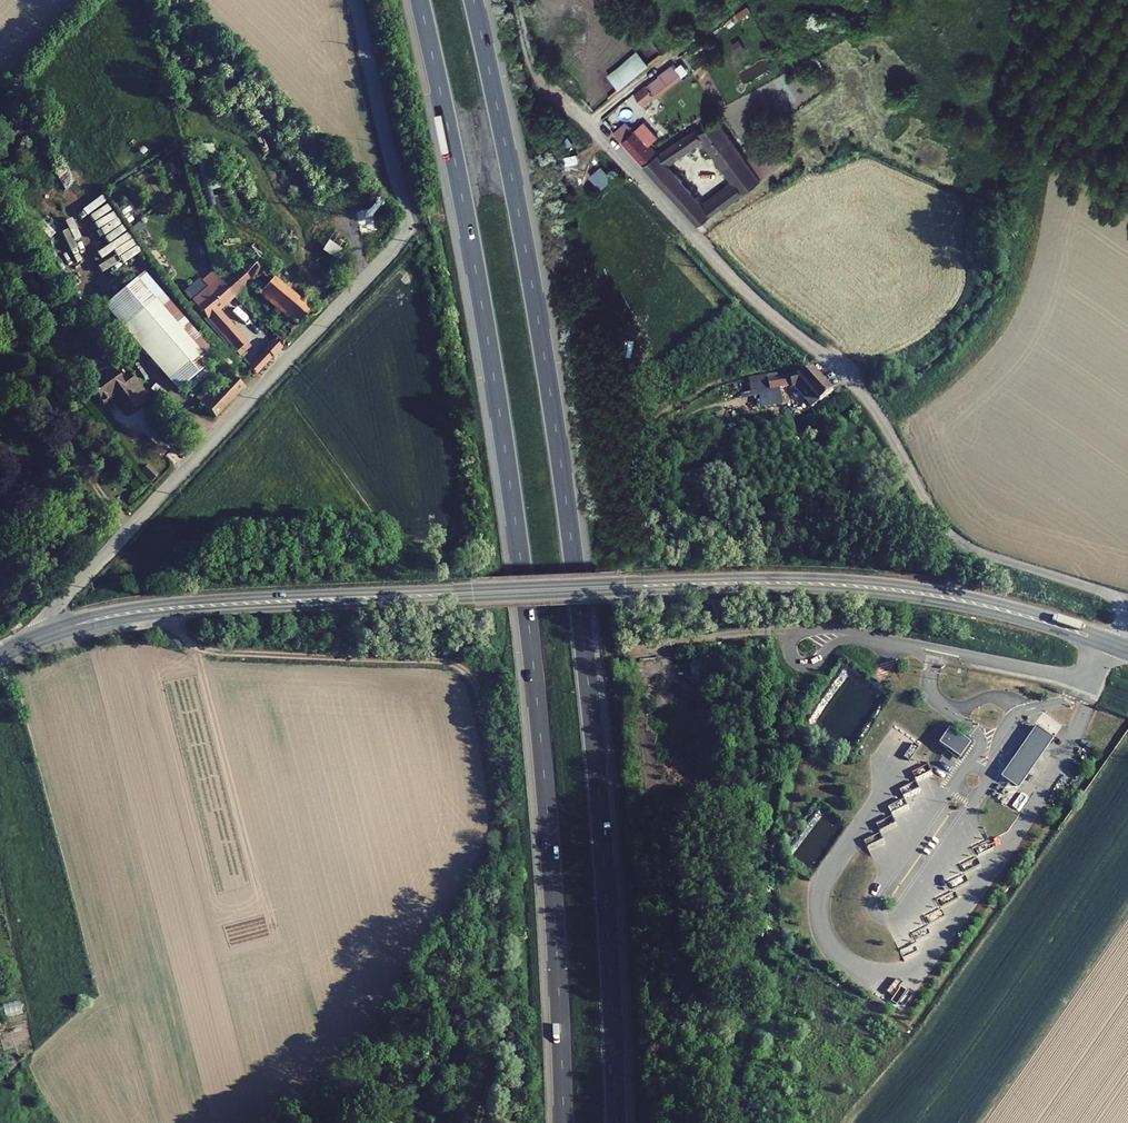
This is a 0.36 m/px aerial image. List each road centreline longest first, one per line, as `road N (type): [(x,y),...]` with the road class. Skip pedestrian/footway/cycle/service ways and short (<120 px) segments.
road 1 (motorway): [(419,0),(480,298),(523,579),(549,836),(563,1122)]
road 2 (motorway): [(616,1122),(598,791),(576,573),(527,258),(474,0)]
road 3 (tertiary): [(1105,641),(932,596),(755,581),(188,605),(46,634)]
road 4 (residential): [(1120,647),(1125,611),(1114,596),(983,554),(949,532),(858,389),(755,301),(560,98)]
road 5 (unclassified): [(46,634),(69,592),(405,232),(355,0)]
road 6 (track): [(159,608),(203,650),(443,659),(476,687),(503,837),(494,1093)]
road 7 (track): [(810,629),(734,632),(656,649),(659,678),(634,717),(636,773),(647,794),(673,800),(694,795),(703,765),(697,715),(673,685)]
road 8 (unclassified): [(1105,641),(1091,671),(1077,677),(866,635)]
road 9 (unclassified): [(866,635),(810,629),(788,647),(803,665),(855,636)]
road 10 (track): [(569,0),(552,29),(587,85),(593,104),(578,116)]

